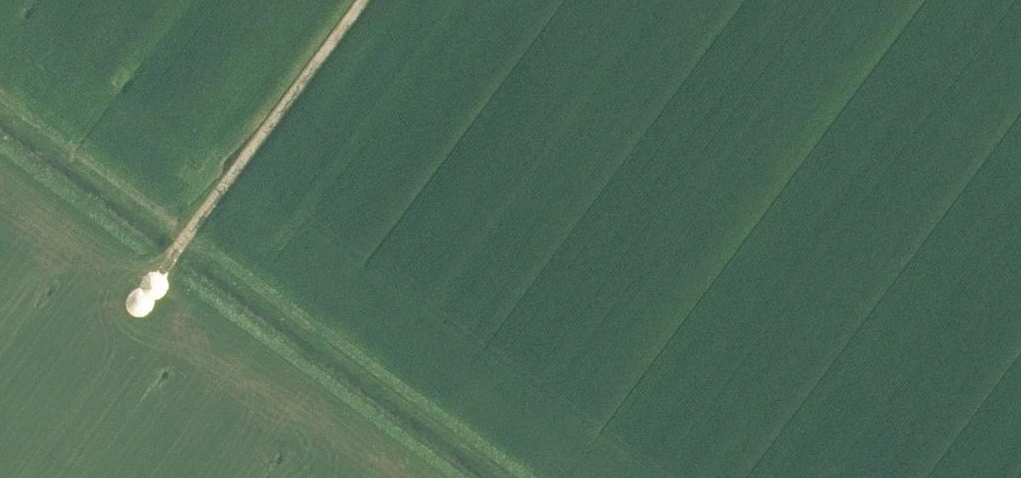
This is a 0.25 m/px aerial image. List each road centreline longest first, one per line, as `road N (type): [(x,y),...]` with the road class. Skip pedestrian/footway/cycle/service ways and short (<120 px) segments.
road 1 (track): [(363,0),(164,266),(0,144)]
road 2 (track): [(0,93),(191,230)]

